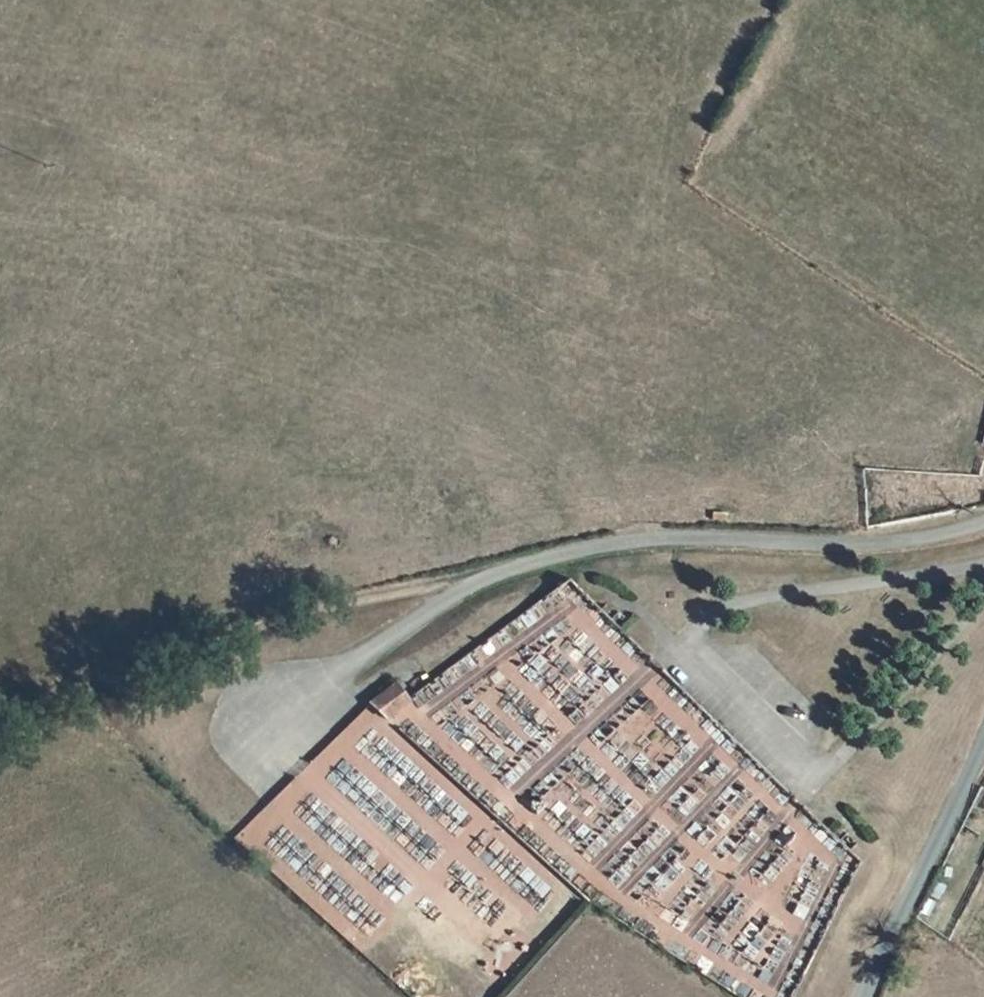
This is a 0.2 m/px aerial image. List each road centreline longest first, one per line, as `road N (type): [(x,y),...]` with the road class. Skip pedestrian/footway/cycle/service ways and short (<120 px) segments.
road 1 (residential): [(253,748),(333,672),(506,572),(715,548),(880,553),(983,521)]
road 2 (unclassified): [(983,750),(864,996)]

